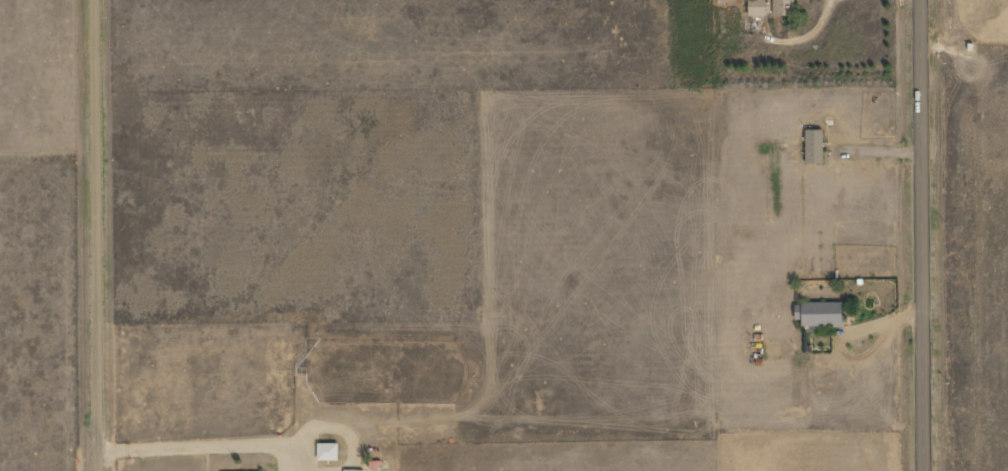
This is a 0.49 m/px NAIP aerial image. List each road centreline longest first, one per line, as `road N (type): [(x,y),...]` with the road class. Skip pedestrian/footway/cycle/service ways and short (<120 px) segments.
road 1 (residential): [(100,470),(96,0)]
road 2 (residential): [(923,470),(921,0)]

